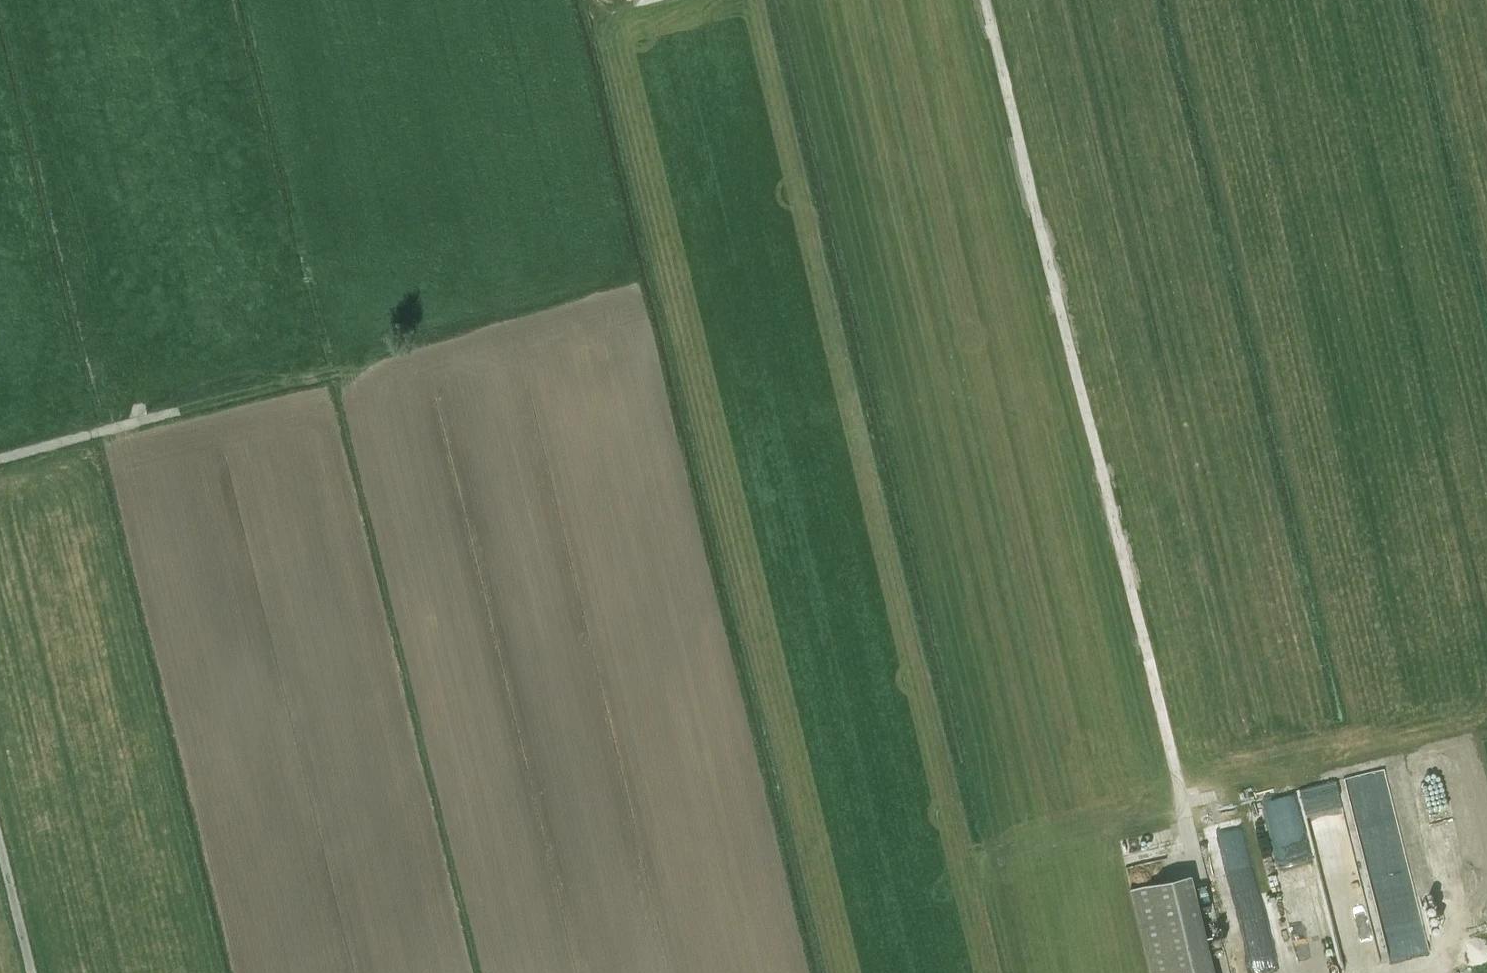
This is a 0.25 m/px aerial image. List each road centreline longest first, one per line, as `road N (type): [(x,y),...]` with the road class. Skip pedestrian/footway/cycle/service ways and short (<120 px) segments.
road 1 (track): [(1191,834),(986,0)]
road 2 (track): [(0,461),(180,411)]
road 3 (track): [(34,972),(0,834)]

